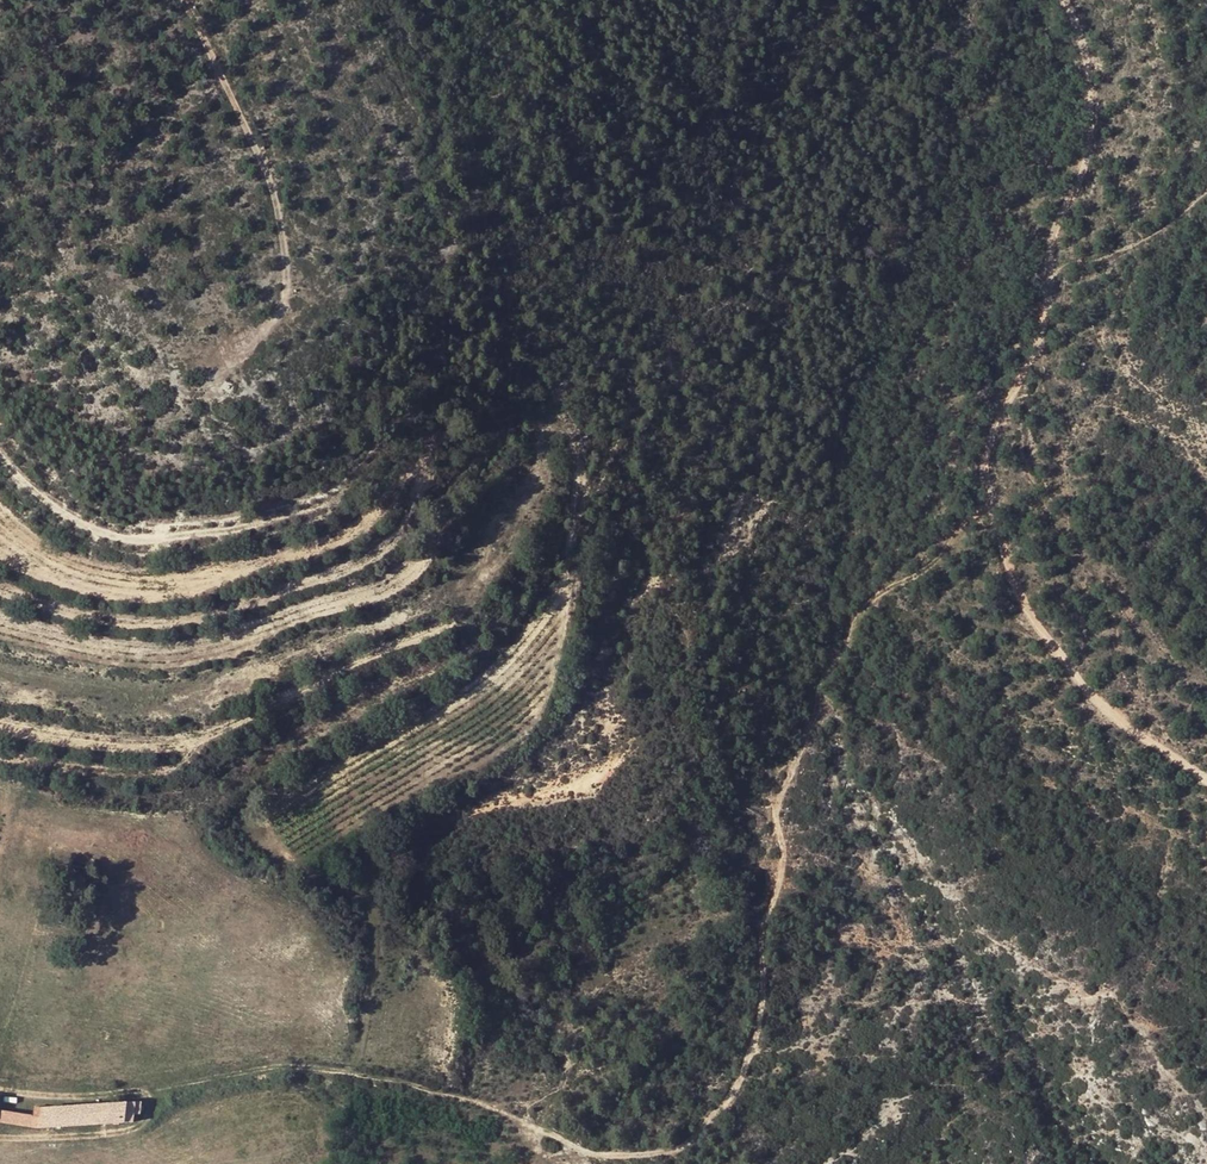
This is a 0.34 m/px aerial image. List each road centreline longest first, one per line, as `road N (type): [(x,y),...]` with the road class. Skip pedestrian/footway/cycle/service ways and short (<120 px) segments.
road 1 (track): [(1206,773),(1117,716),(1060,658),(1018,589),(987,456),(1053,305),(1051,231),(1091,149),(1091,30),(1078,0)]
road 2 (track): [(210,359),(255,345),(281,310),(287,236),(239,102),(183,0)]
road 3 (track): [(0,1136),(131,1130),(147,1120),(149,1108),(145,1095),(129,1091),(0,1092)]

